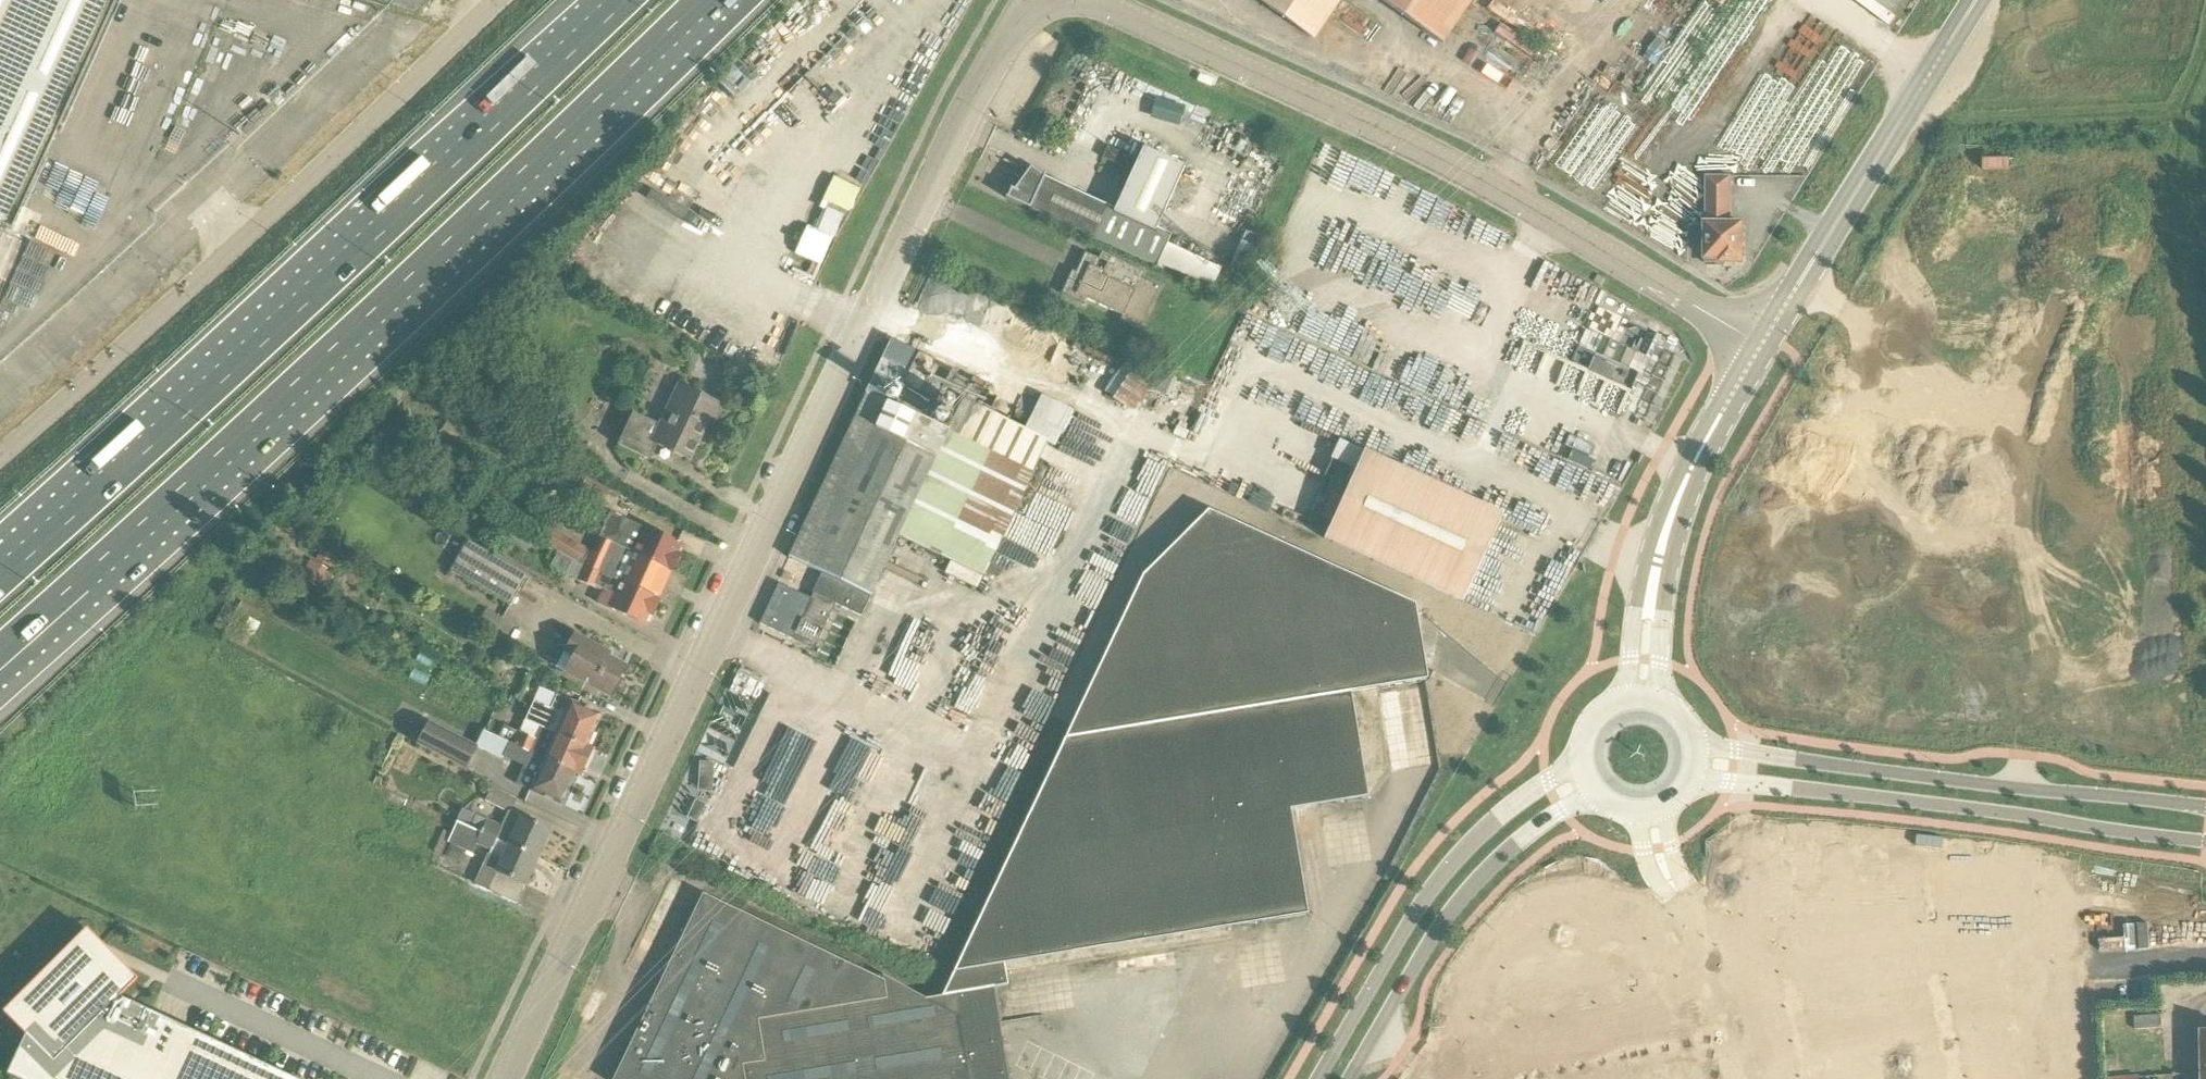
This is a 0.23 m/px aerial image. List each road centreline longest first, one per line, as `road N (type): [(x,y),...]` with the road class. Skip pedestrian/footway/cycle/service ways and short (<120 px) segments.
road 1 (unclassified): [(505,1078),(714,633),(1032,0)]
road 2 (motorway): [(0,661),(710,0)]
road 3 (motorway): [(618,0),(0,571)]
road 4 (unclassified): [(1094,0),(1406,142),(1767,341)]
road 5 (unclassified): [(453,0),(0,415)]
road 6 (tertiary): [(1696,779),(2205,842)]
road 7 (tertiary): [(2205,808),(1699,743)]
road 8 (tertiary): [(1578,763),(1507,810),(1448,866),(1320,1078)]
road 9 (tertiary): [(1767,341),(1977,0)]
road 10 (tertiary): [(1348,1078),(1466,892),(1508,851),(1596,799)]
road 11 (tertiary): [(1663,542),(1703,444),(1767,341)]
road 12 (tertiary): [(1663,542),(1638,606),(1623,695)]
road 13 (tertiary): [(1661,698),(1663,542)]

